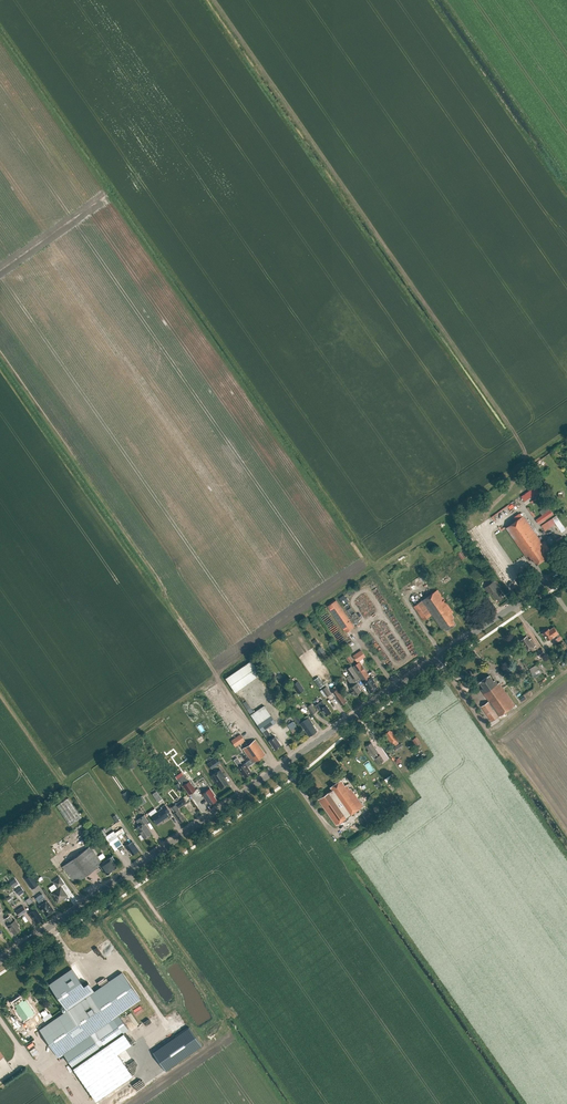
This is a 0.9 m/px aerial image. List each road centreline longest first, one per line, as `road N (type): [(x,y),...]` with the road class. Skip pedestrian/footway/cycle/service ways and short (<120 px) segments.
road 1 (tertiary): [(0,961),(566,569)]

